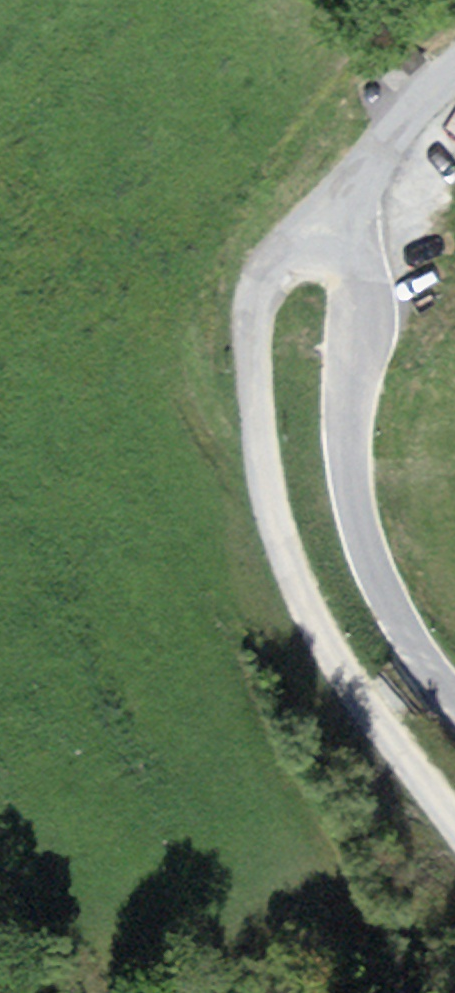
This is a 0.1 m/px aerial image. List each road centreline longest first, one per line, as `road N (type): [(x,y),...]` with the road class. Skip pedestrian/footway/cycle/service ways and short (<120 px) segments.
road 1 (tertiary): [(348,238),(307,242),(265,270),(252,324),(266,466),(279,529),(320,630),(454,821)]
road 2 (tertiary): [(454,699),(381,590),(354,507),(348,238)]
road 3 (tertiary): [(348,238),(376,159),(454,71)]

